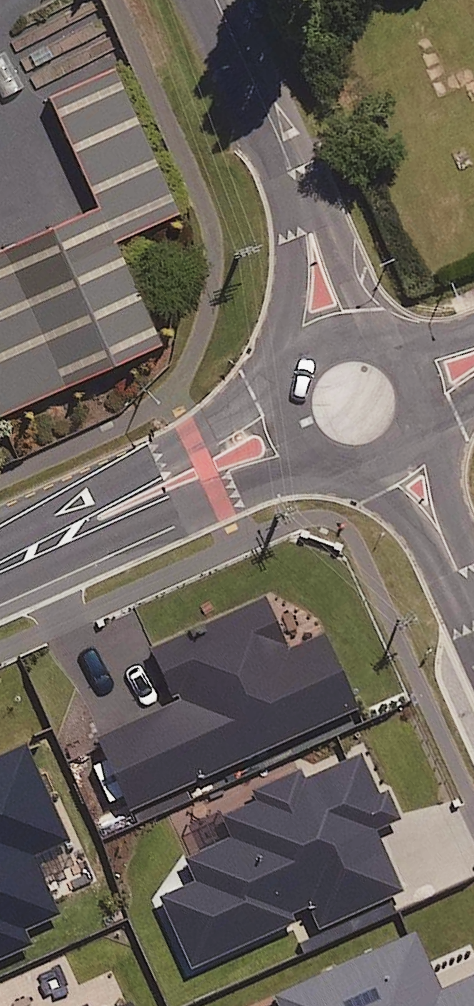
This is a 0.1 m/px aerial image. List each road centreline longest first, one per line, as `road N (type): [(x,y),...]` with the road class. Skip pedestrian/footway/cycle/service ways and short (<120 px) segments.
road 1 (tertiary): [(335,338),(297,182),(216,0)]
road 2 (secondary): [(0,568),(292,430)]
road 3 (unclassified): [(397,453),(414,473),(473,606)]
road 4 (secondary): [(397,453),(380,464),(339,468),(319,460),(292,430)]

